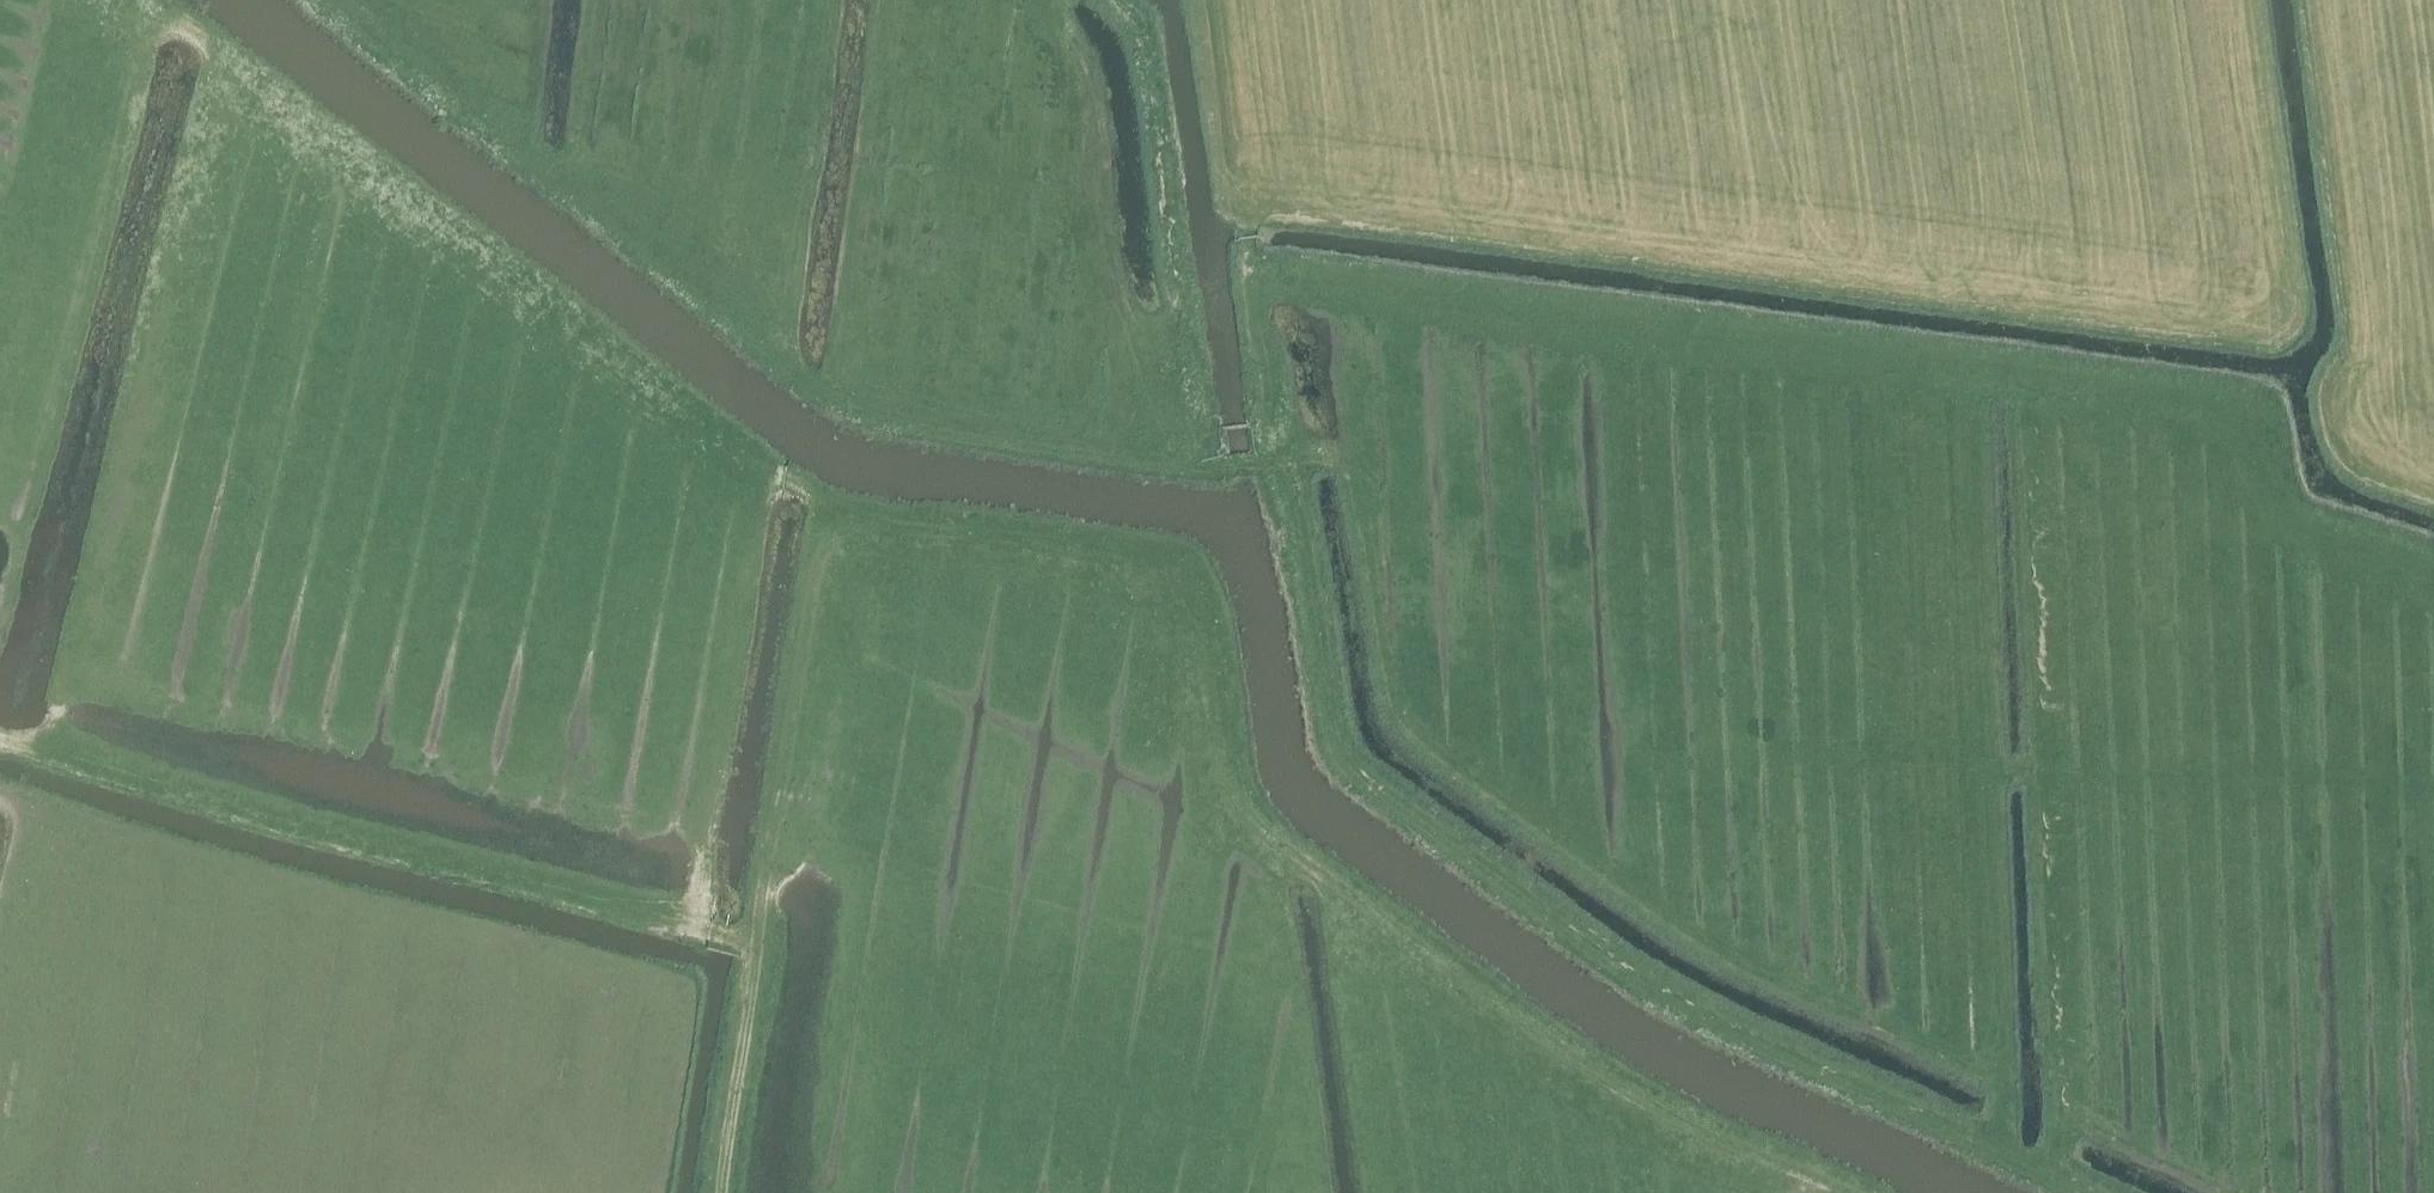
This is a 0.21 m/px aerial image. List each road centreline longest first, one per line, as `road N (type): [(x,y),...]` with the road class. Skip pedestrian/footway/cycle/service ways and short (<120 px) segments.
road 1 (track): [(718,1192),(768,867)]
road 2 (track): [(704,860),(694,930),(756,947)]

